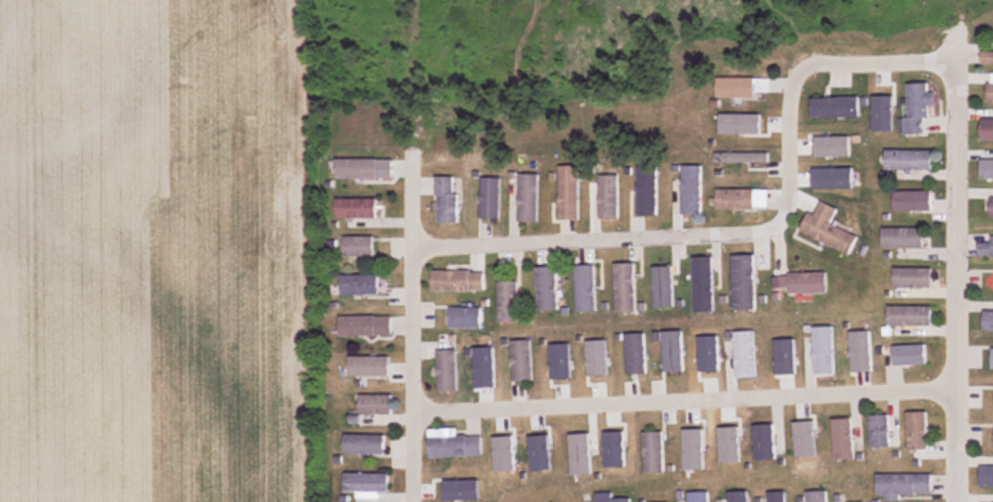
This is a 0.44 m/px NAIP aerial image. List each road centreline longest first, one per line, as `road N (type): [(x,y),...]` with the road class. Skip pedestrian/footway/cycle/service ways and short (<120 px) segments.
road 1 (residential): [(954,391),(411,414)]
road 2 (residential): [(802,68),(787,124),(783,221),(761,234),(412,252)]
road 3 (residential): [(954,501),(954,58)]
road 4 (residential): [(412,155),(408,501)]
road 5 (residential): [(954,58),(802,68)]

